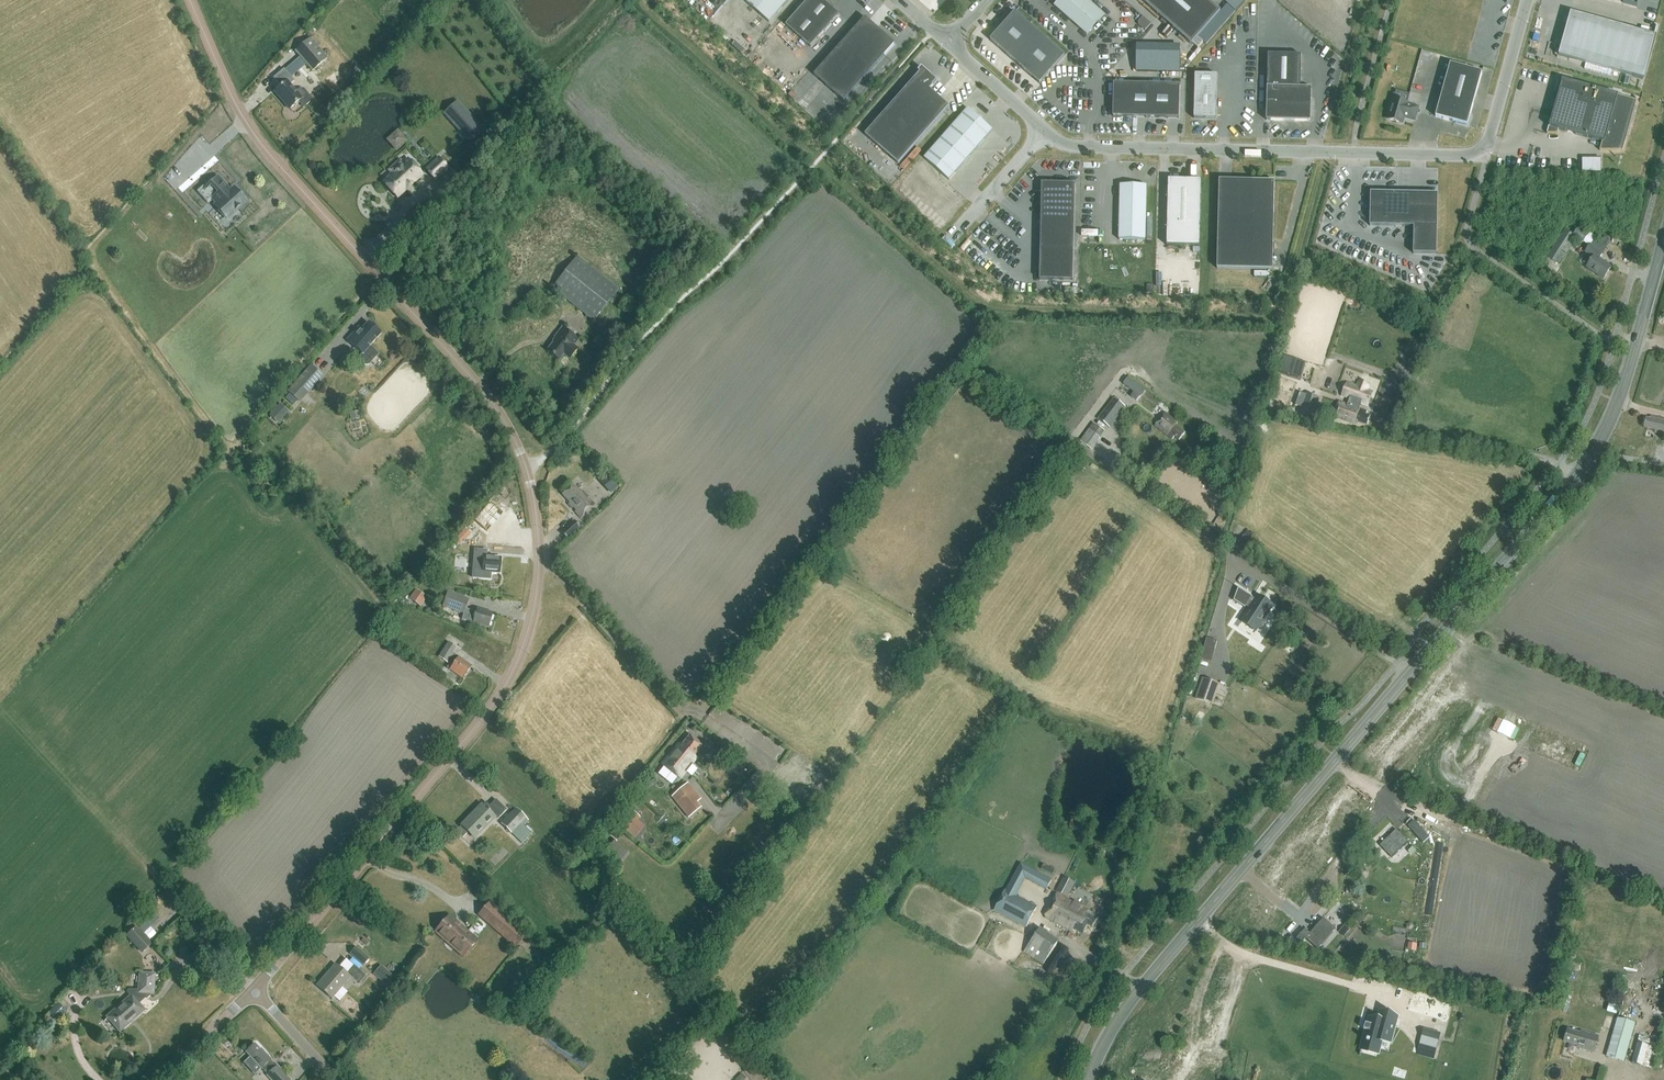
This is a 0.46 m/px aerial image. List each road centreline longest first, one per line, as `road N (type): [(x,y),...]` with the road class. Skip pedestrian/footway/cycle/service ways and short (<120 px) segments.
road 1 (tertiary): [(254,989),(498,696),(527,633),(538,544),(526,469),(501,417),(257,136),(190,0)]
road 2 (track): [(1405,667),(962,379),(700,719),(692,722),(551,564),(538,561)]
road 3 (unclassified): [(1109,1079),(1220,893),(1497,543),(1590,359),(1582,321),(1485,250),(1472,206),(1484,156)]
road 4 (unclassified): [(1171,1079),(1290,889),(1521,603)]
road 5 (primary): [(1435,682),(1501,596),(1577,470),(1663,242)]
road 6 (primary): [(1435,682),(1234,932),(1147,1079)]
road 7 (unclassified): [(1484,156),(1067,145),(1045,132)]
road 8 (track): [(1543,459),(1400,432),(1380,418)]
road 9 (unclassified): [(1528,0),(1484,156)]
road 10 (unclassified): [(1045,132),(950,239)]
road 11 (tertiary): [(153,1079),(254,989)]
road 12 (unclassified): [(1045,132),(948,42)]
road 13 (unclassified): [(336,1079),(254,989)]

